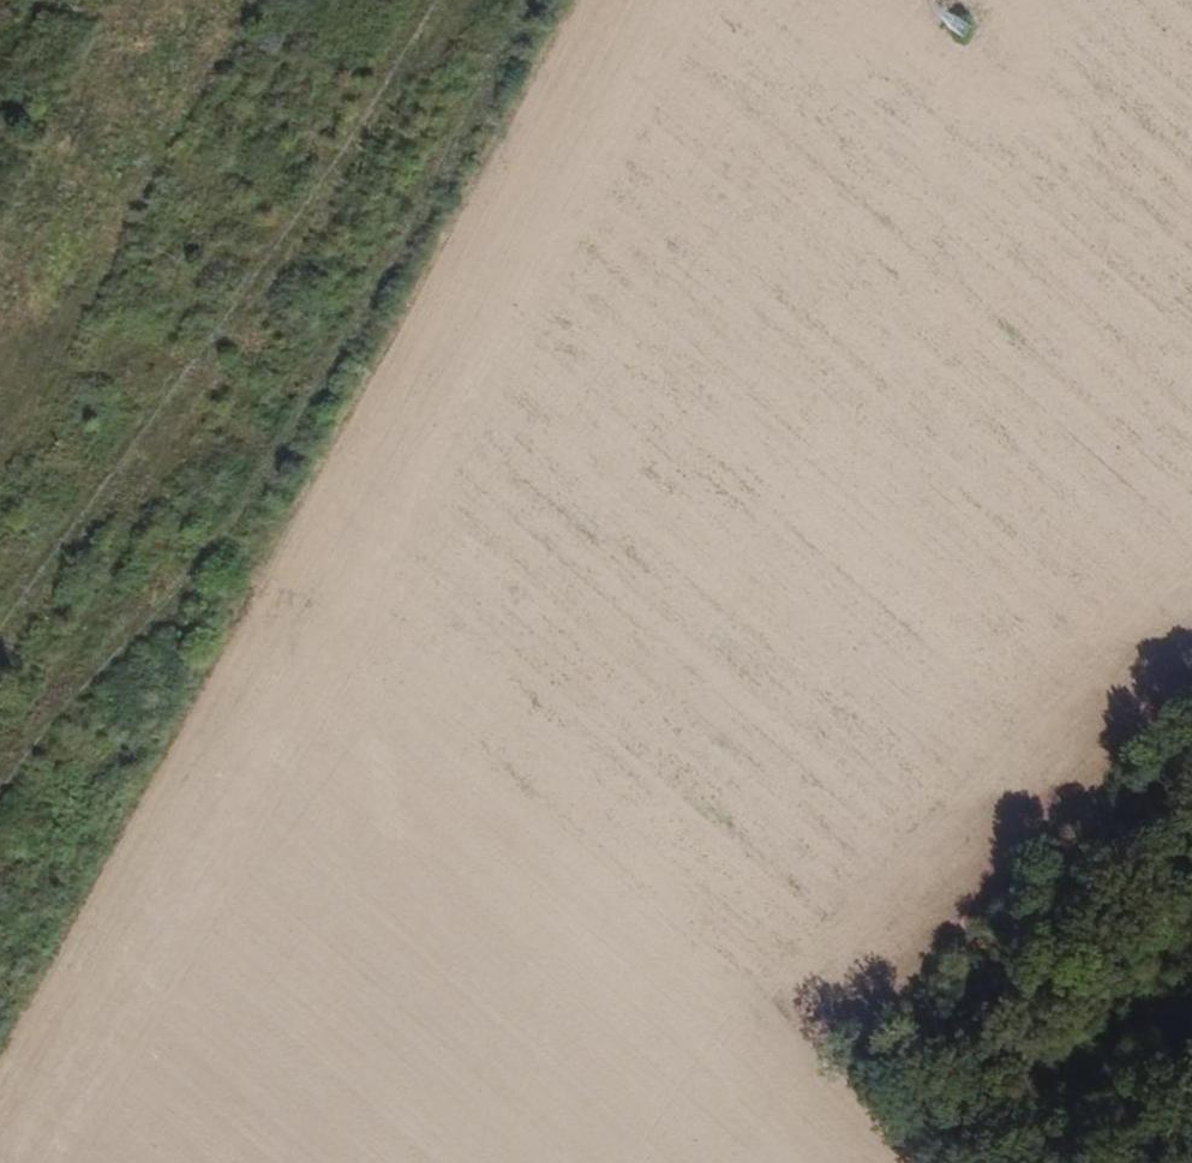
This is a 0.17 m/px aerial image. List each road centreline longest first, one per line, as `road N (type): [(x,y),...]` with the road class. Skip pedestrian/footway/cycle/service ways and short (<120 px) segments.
road 1 (track): [(0,423),(244,0)]

